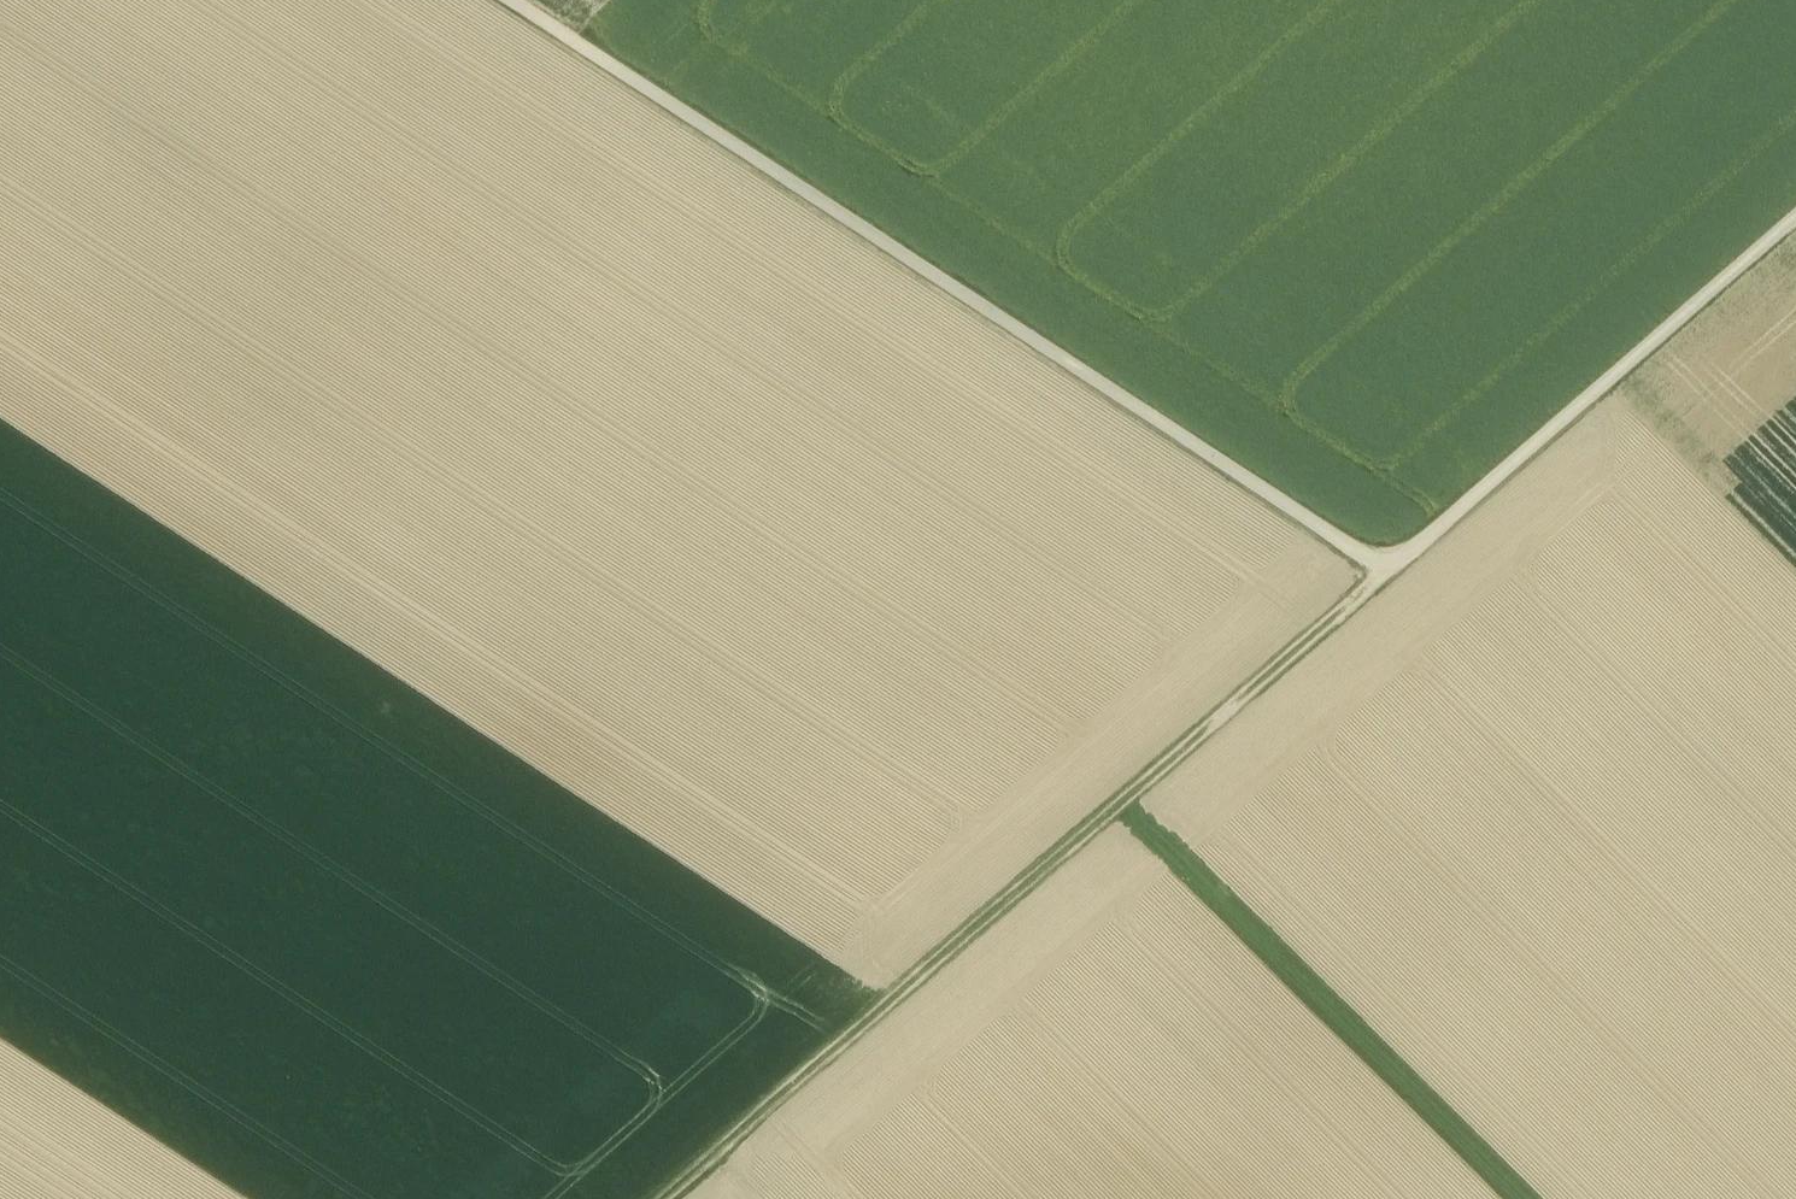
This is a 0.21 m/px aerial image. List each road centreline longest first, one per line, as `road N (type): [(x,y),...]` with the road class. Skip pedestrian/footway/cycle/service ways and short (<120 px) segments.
road 1 (track): [(505,0),(1384,572),(1795,212)]
road 2 (track): [(1384,572),(669,1198)]

